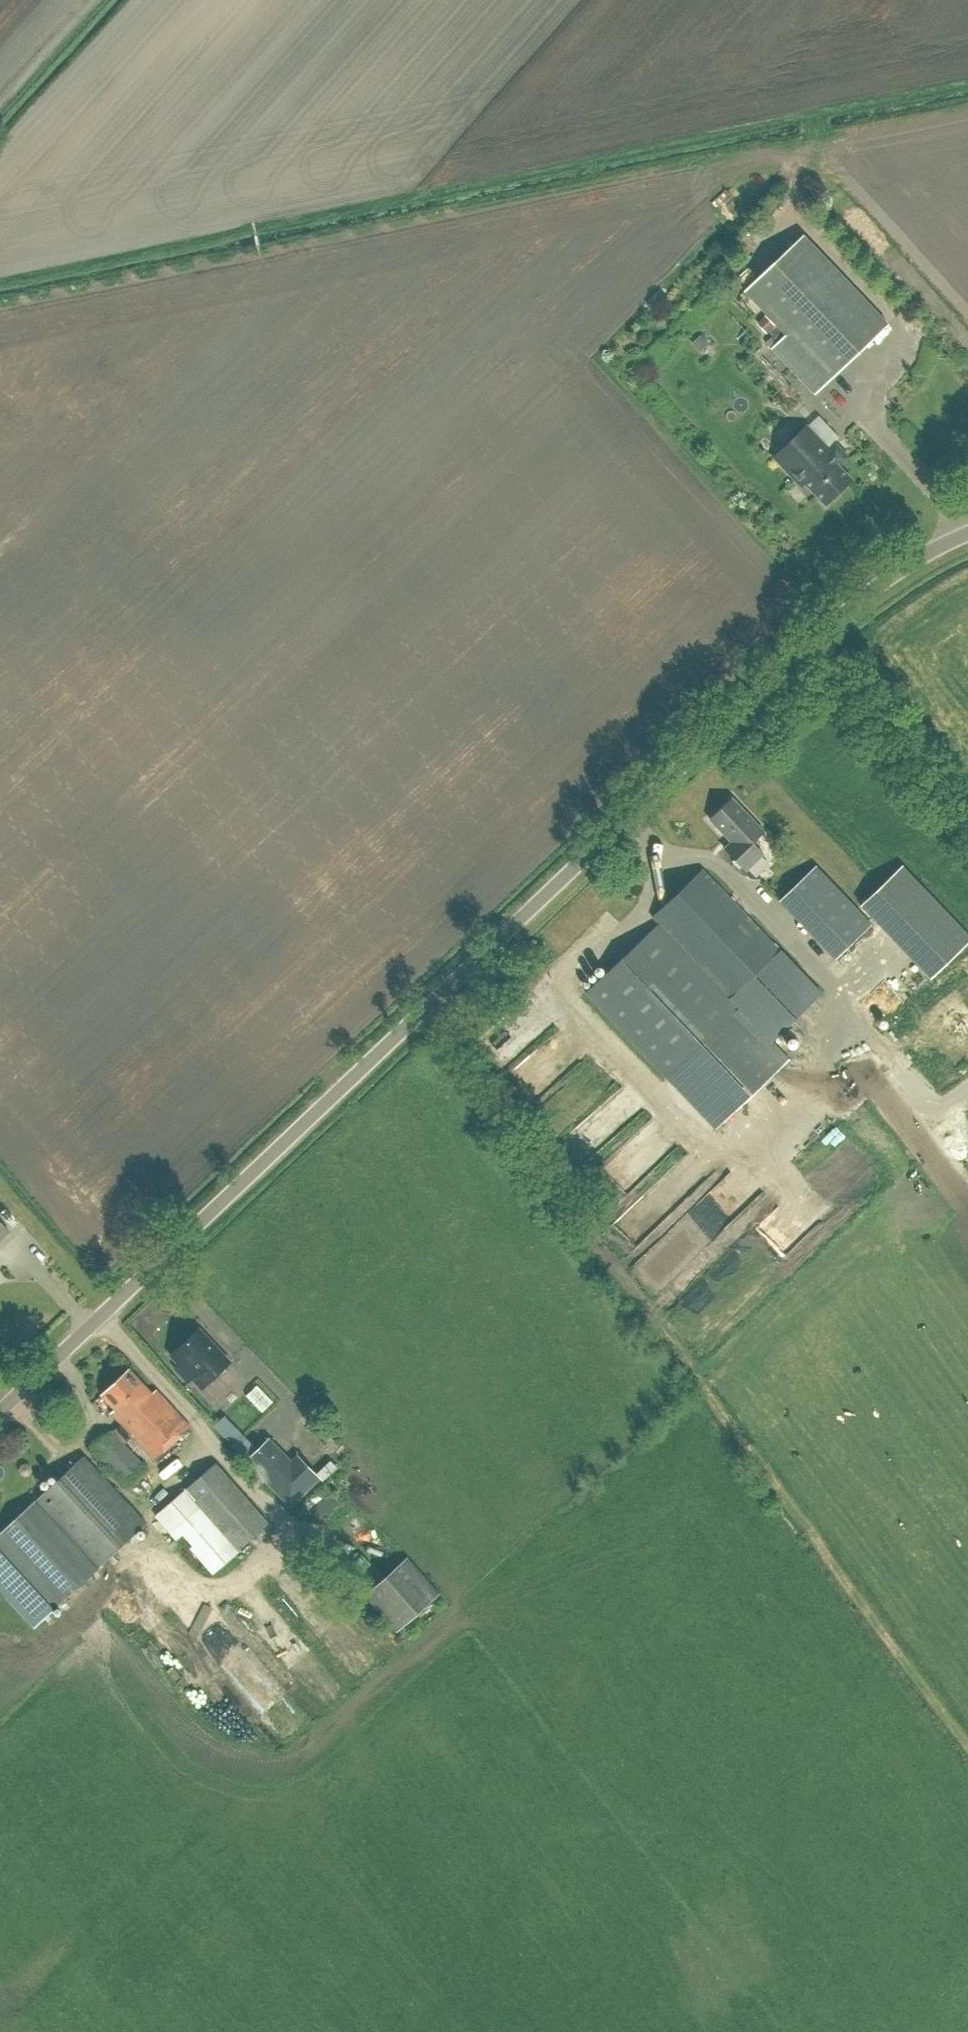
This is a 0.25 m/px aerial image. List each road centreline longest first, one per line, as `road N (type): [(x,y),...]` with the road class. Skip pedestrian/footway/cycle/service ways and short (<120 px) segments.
road 1 (tertiary): [(0,1408),(810,642),(875,586),(967,532)]
road 2 (track): [(967,113),(808,146),(799,172)]

